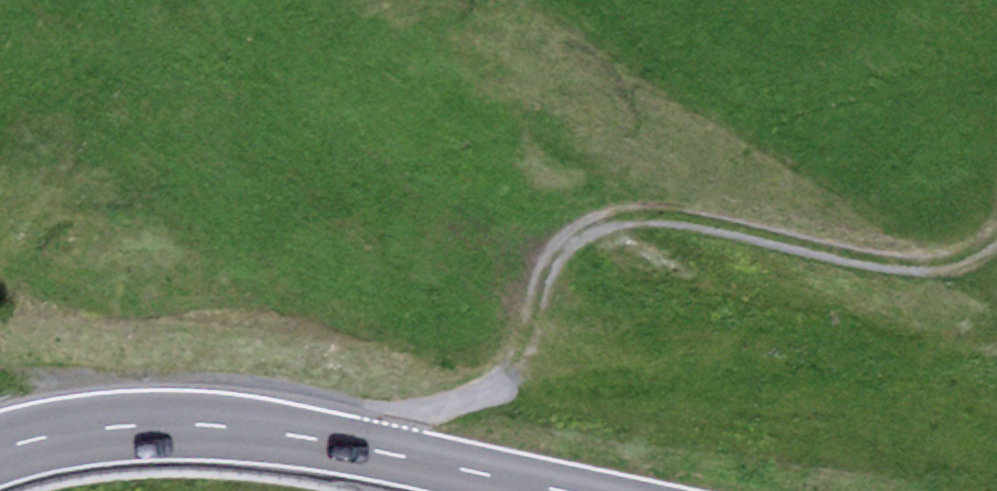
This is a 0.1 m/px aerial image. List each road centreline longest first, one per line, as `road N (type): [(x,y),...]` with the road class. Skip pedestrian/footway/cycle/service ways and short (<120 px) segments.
road 1 (track): [(389,454),(415,415),(468,401),(515,367),(557,253),(598,222),(659,215),(928,265),(996,236)]
road 2 (primary): [(563,490),(266,429),(206,425),(86,430),(0,450)]

